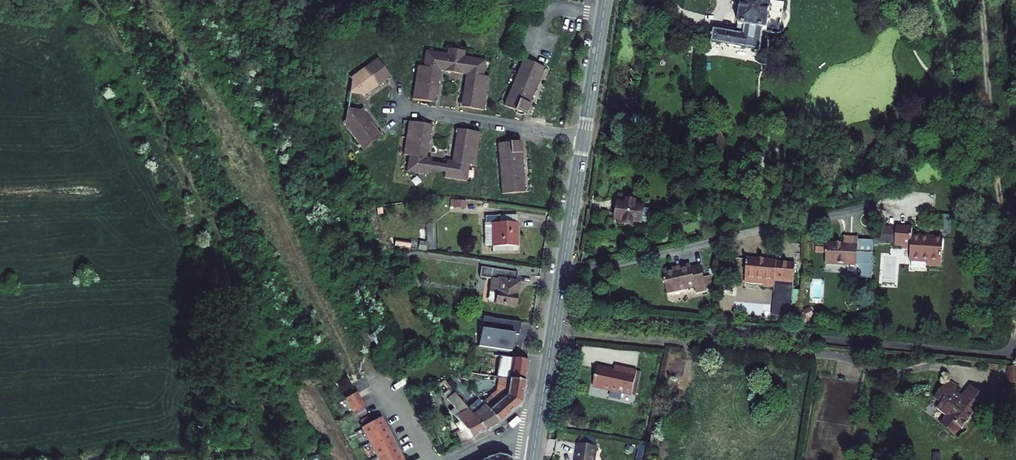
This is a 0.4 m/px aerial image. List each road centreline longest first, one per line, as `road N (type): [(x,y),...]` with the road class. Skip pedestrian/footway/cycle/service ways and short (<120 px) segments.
road 1 (tertiary): [(536,437),(585,139)]
road 2 (residential): [(370,106),(585,139)]
road 3 (tertiary): [(585,139),(604,0)]

